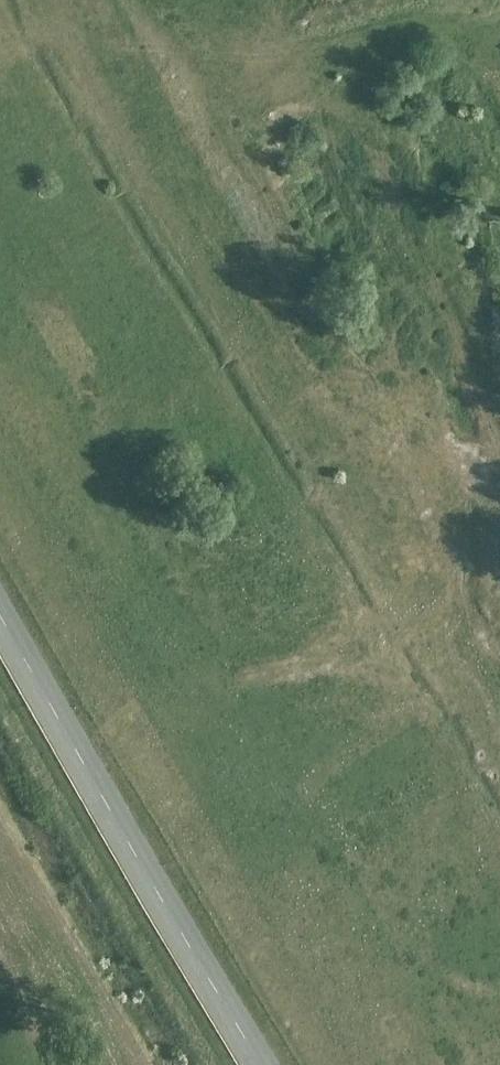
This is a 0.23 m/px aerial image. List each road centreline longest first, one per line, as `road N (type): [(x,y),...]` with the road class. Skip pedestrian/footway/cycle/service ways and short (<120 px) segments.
road 1 (residential): [(0,616),(262,1064)]

